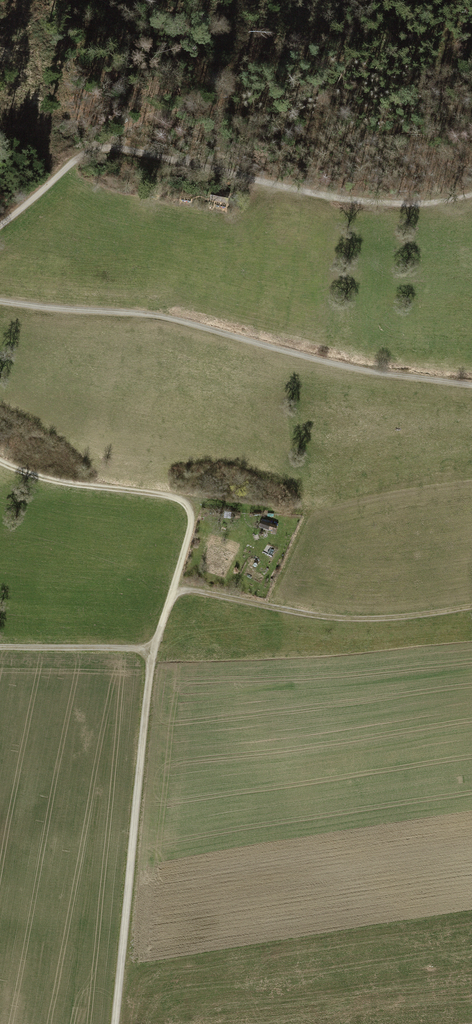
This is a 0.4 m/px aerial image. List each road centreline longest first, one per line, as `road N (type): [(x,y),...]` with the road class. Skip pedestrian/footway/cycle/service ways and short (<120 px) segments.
road 1 (track): [(115,1023),(149,677),(192,516),(174,497),(58,481),(0,462)]
road 2 (track): [(471,195),(344,198),(105,149),(82,154),(0,227)]
road 3 (track): [(0,302),(167,317),(349,367),(471,385)]
road 4 (track): [(87,151),(169,111),(384,131),(471,112)]
road 5 (track): [(172,591),(348,619),(471,606)]
road 6 (track): [(0,647),(154,648)]

